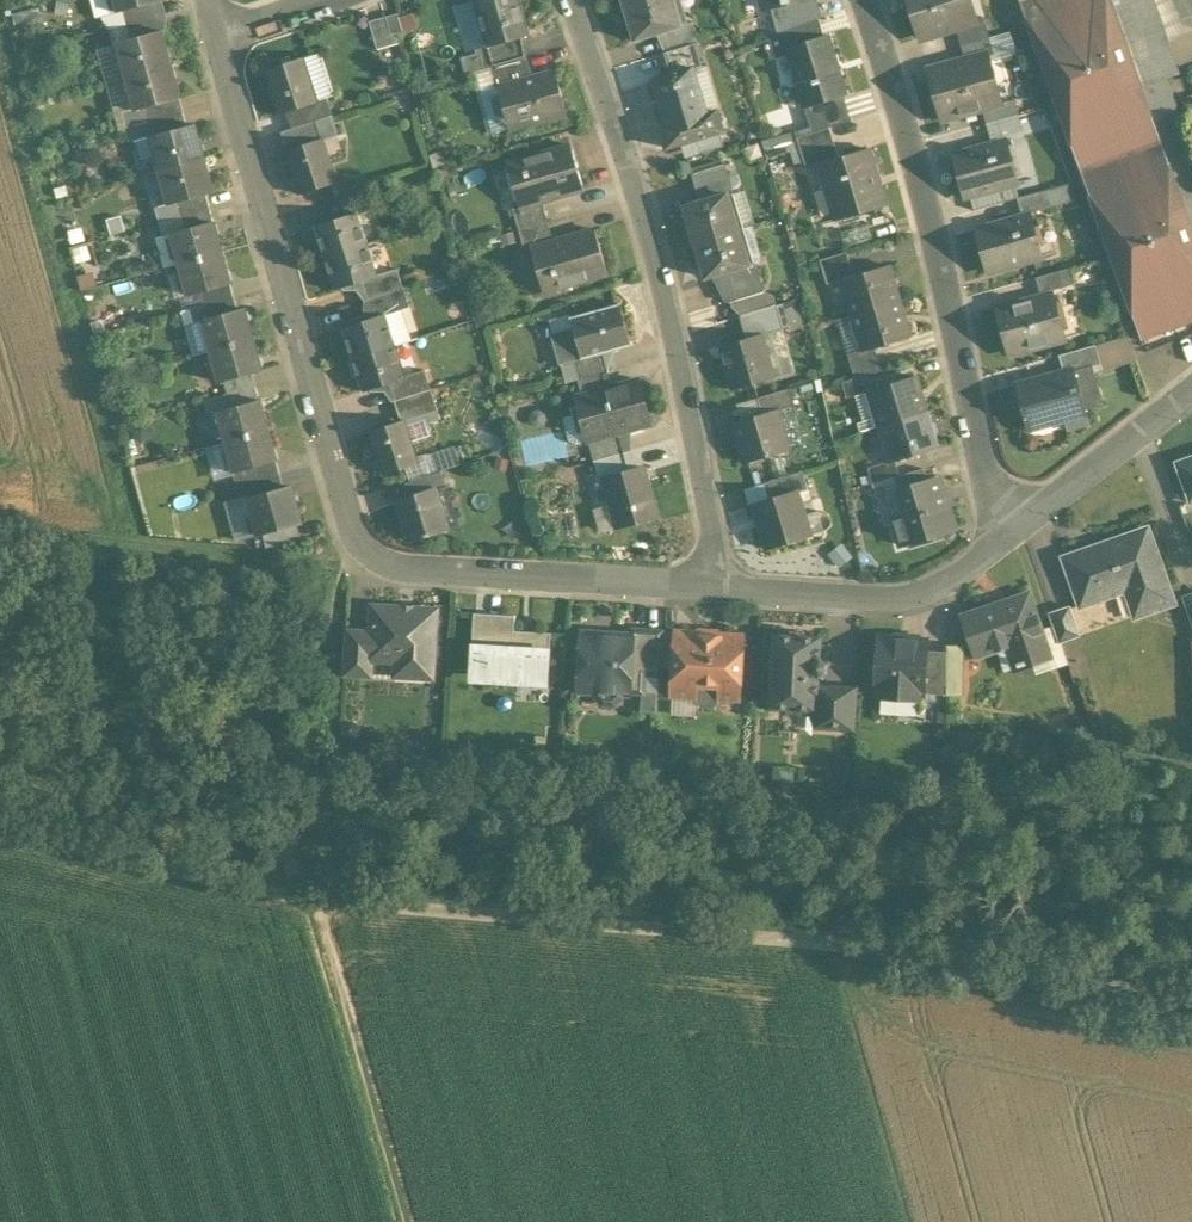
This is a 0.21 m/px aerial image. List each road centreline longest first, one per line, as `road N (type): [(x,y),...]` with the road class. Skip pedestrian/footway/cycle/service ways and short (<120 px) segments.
road 1 (residential): [(232,44),(344,447),(357,560),(726,590)]
road 2 (unclassified): [(1191,993),(1097,976),(310,896)]
road 3 (residential): [(574,0),(667,266),(726,590)]
road 4 (residential): [(864,0),(925,207),(1005,536)]
road 5 (track): [(356,562),(0,529)]
road 6 (track): [(404,1221),(310,896)]
road 7 (track): [(310,896),(0,831)]
road 8 (residential): [(726,590),(898,589),(1005,536)]
road 9 (residential): [(1005,536),(1191,391)]

